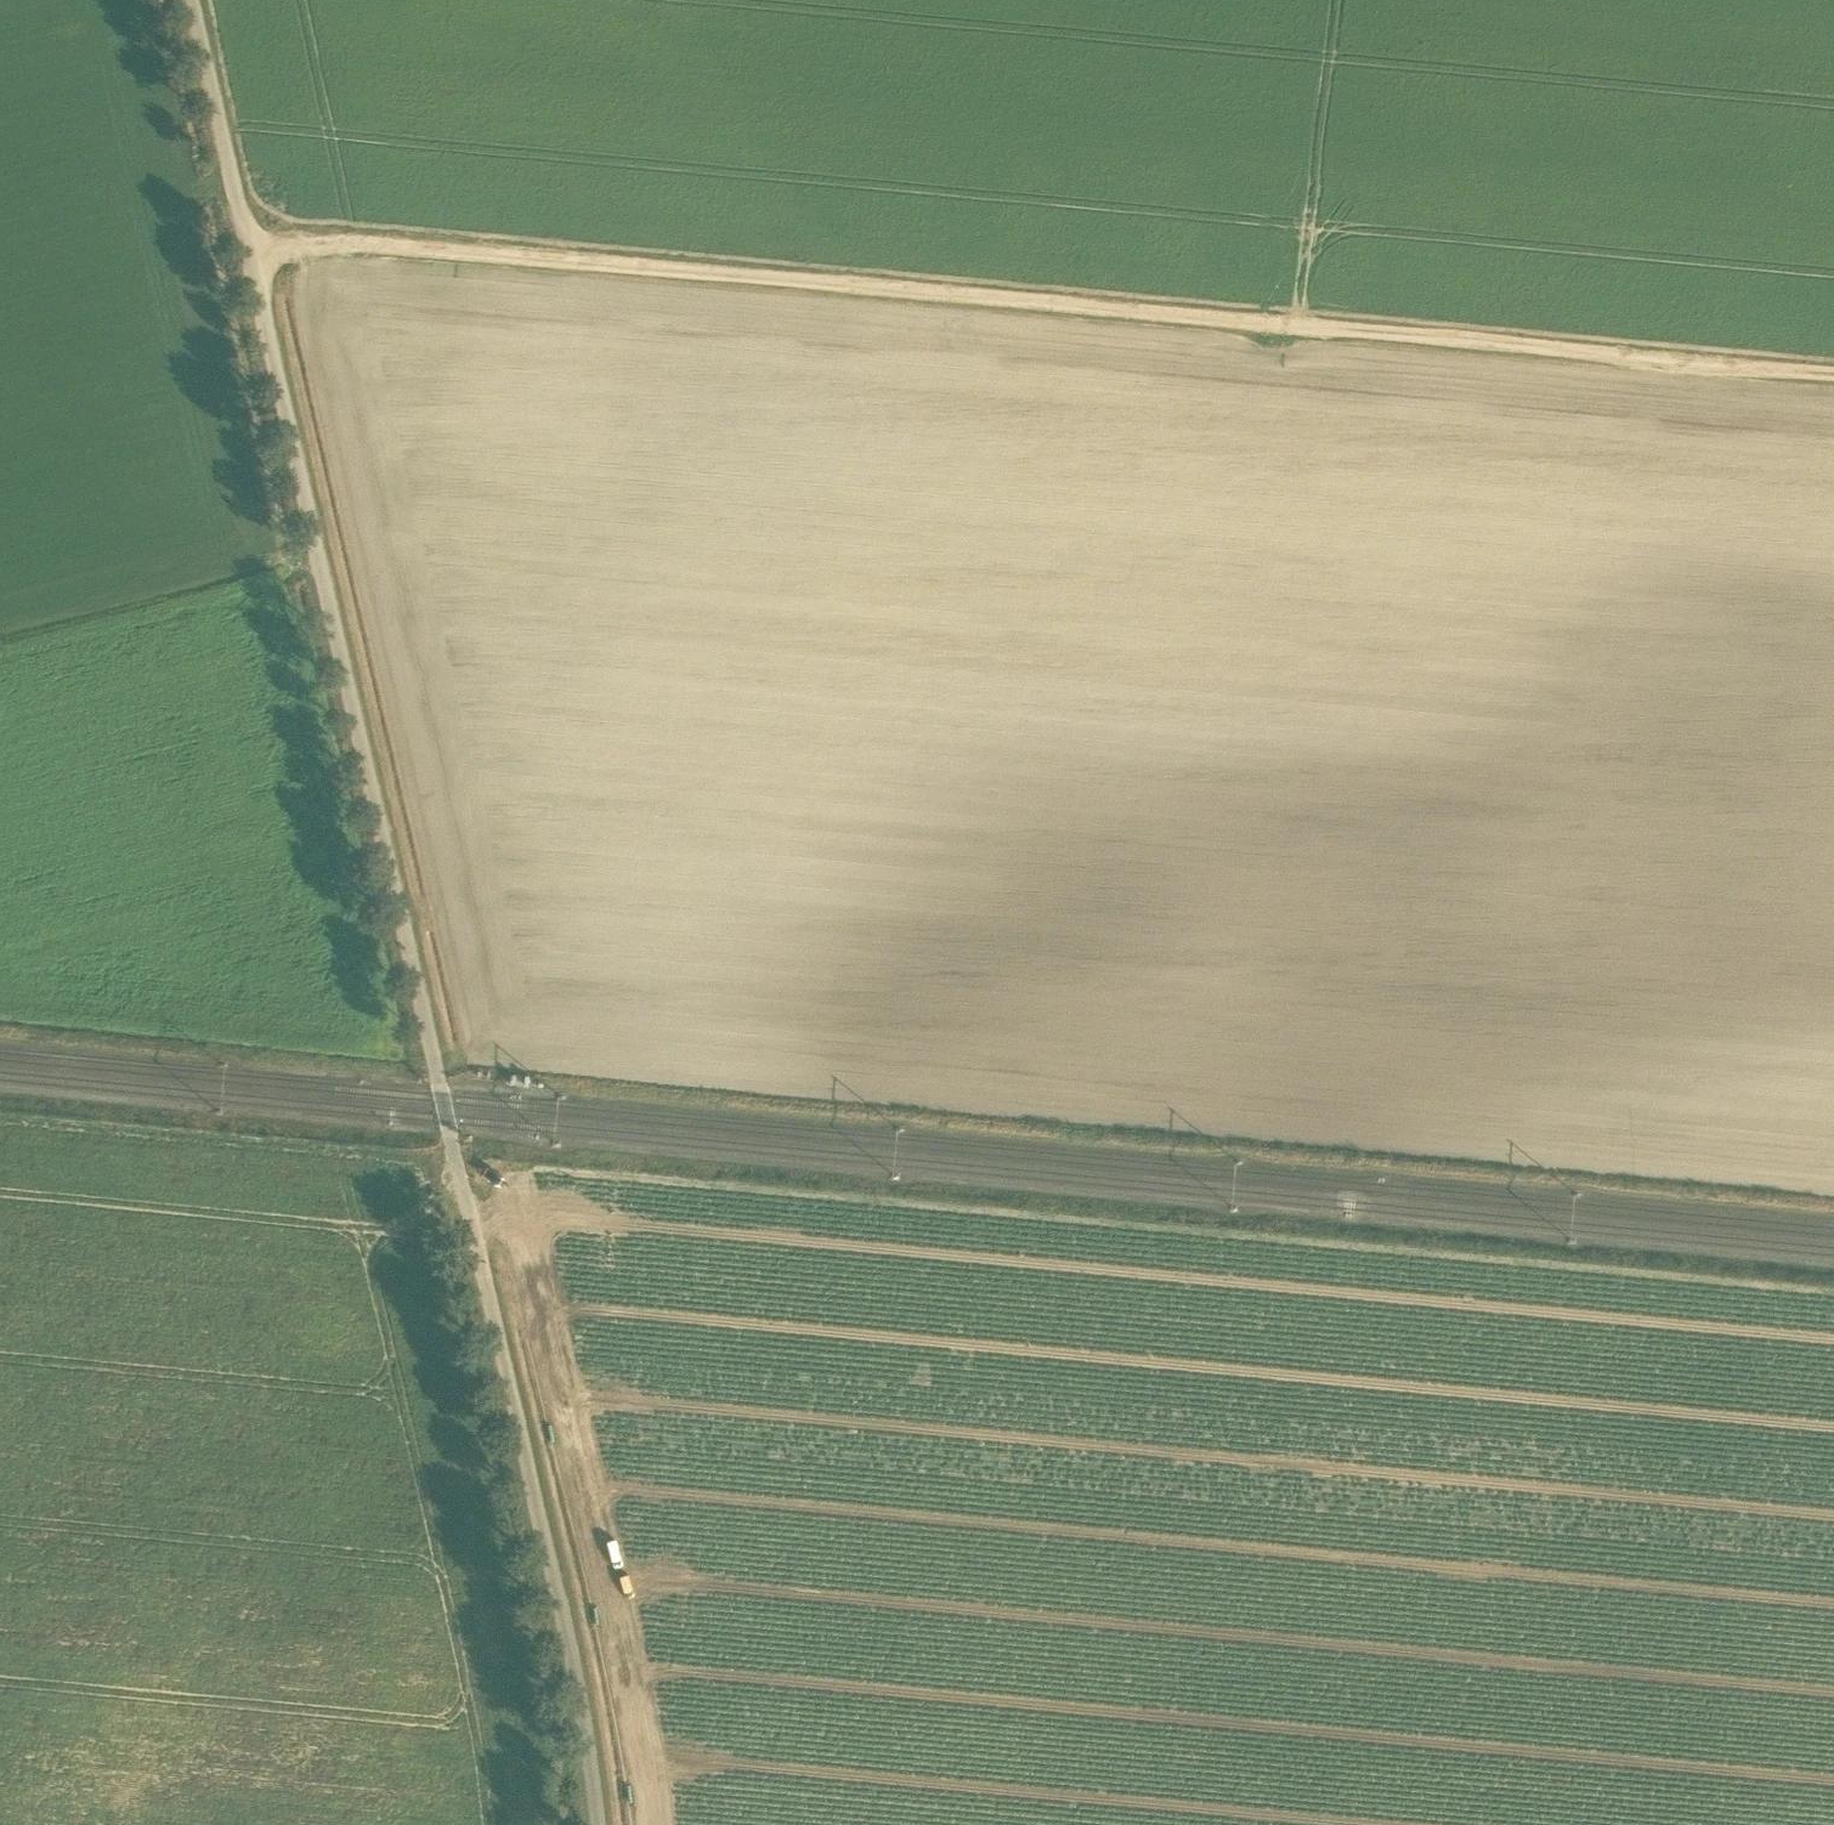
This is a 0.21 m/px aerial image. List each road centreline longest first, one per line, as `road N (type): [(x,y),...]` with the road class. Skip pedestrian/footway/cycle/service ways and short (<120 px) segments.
road 1 (unclassified): [(599,1824),(584,1675),(475,1238),(191,0)]
road 2 (track): [(1833,373),(351,225),(249,243)]

